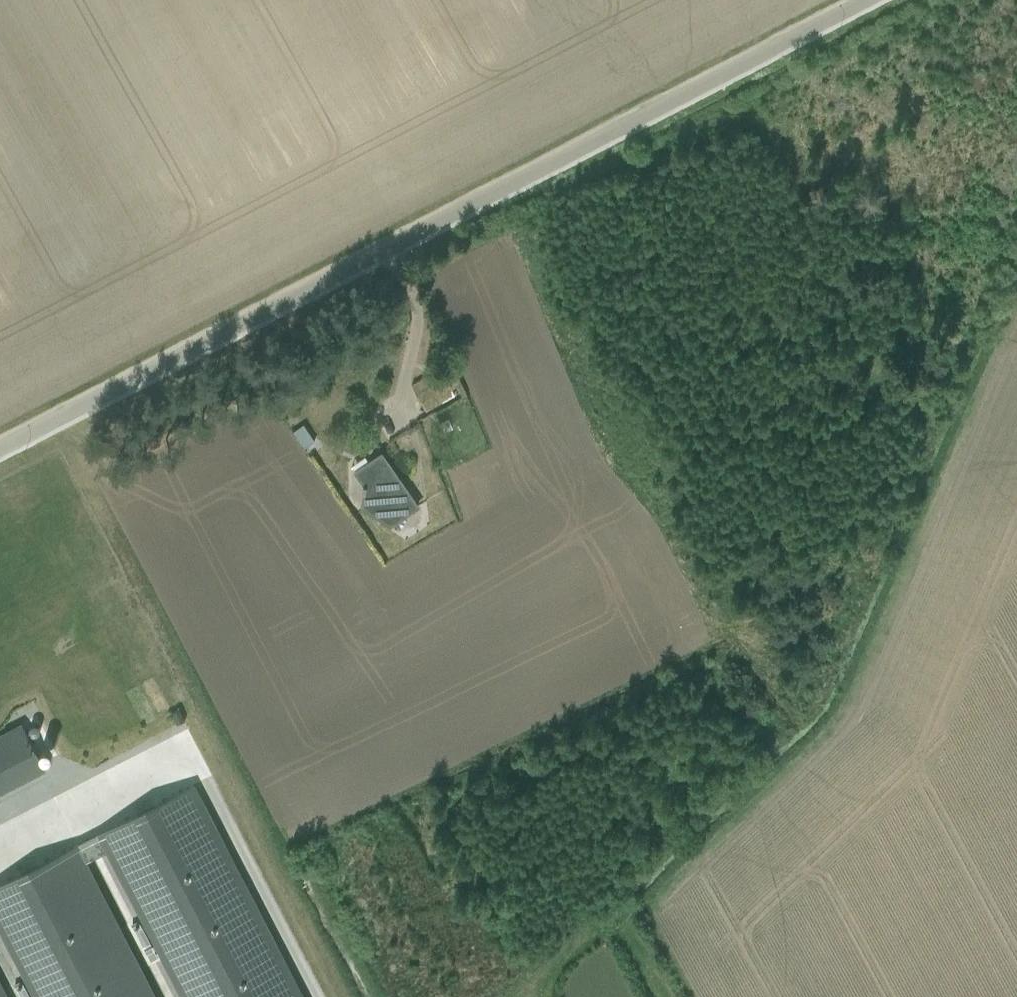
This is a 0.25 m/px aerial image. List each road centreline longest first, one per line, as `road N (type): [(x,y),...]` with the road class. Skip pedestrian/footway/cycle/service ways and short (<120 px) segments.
road 1 (unclassified): [(0,450),(868,0)]

